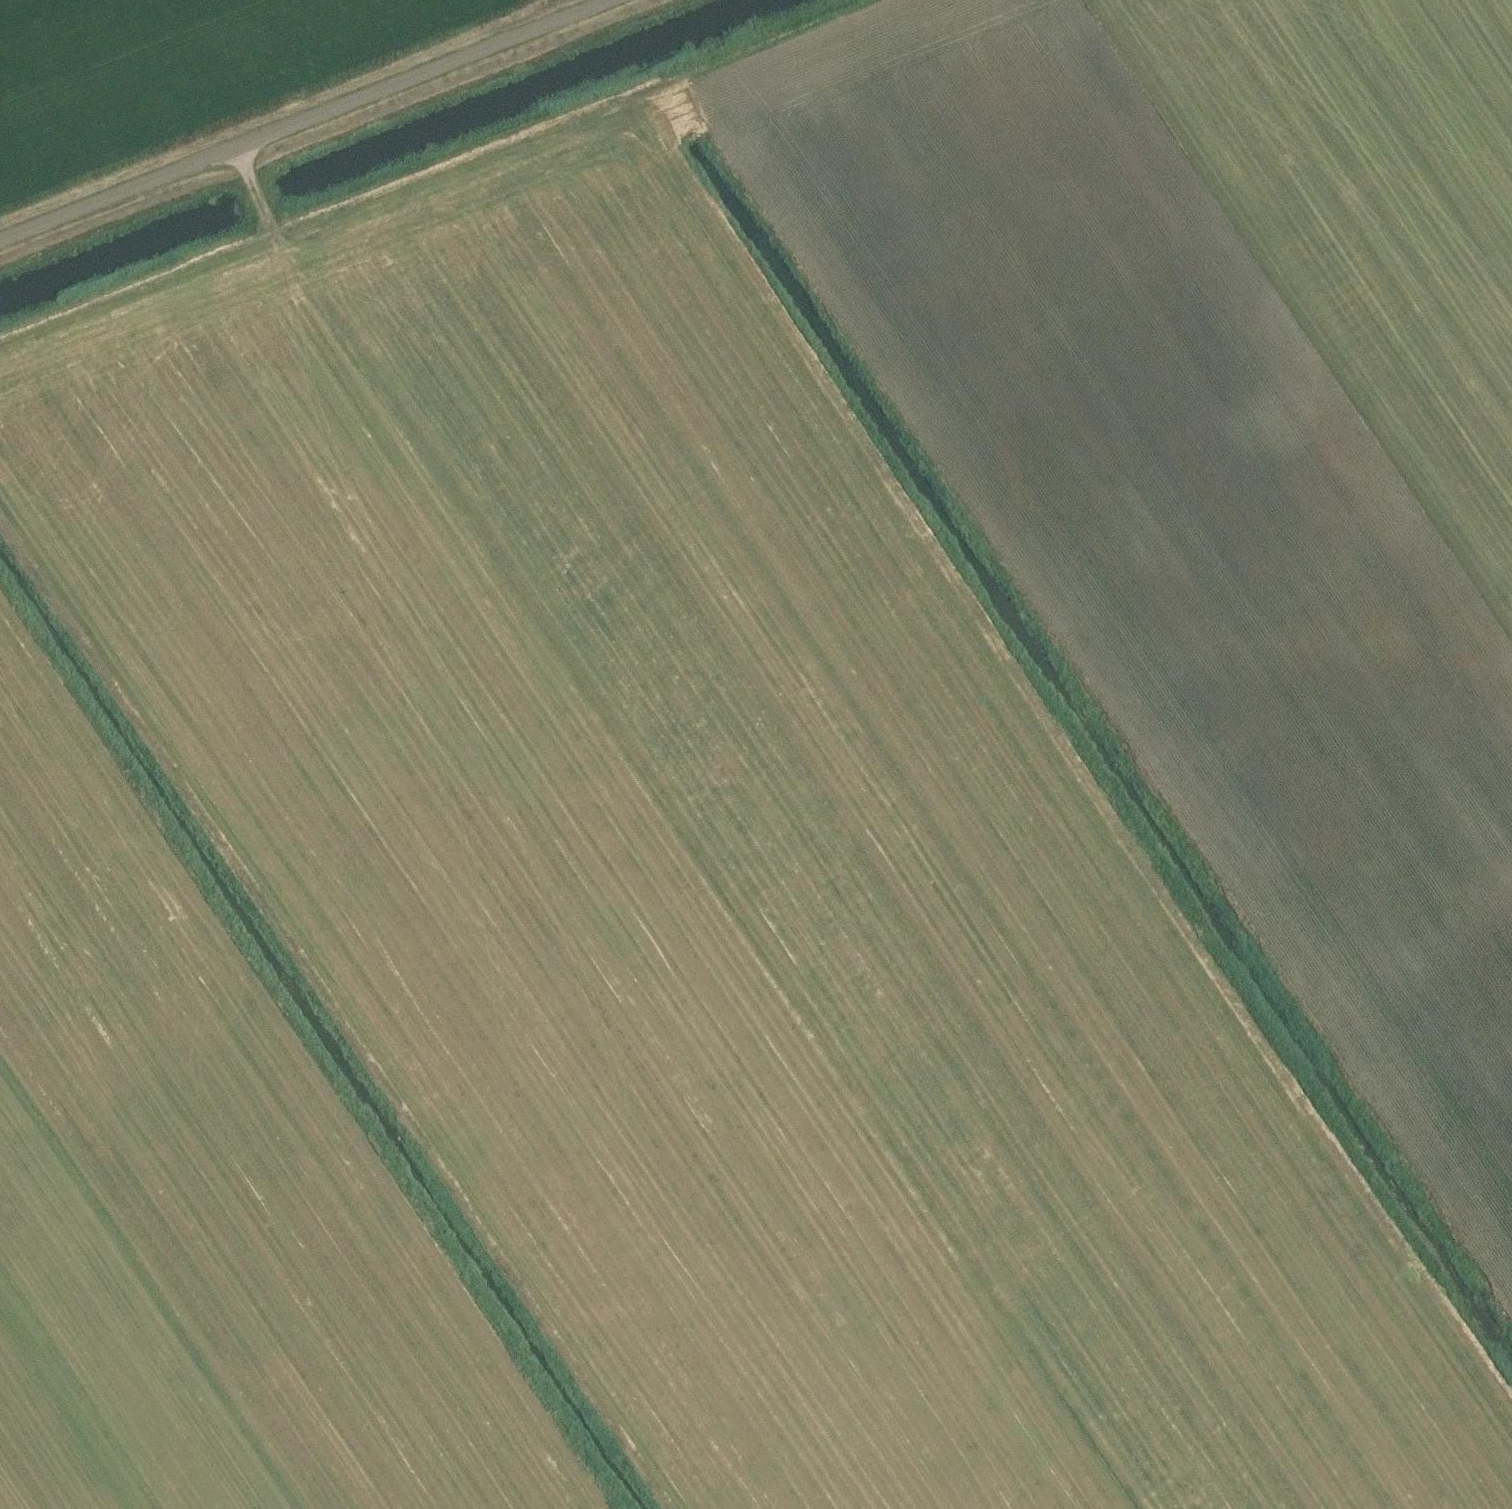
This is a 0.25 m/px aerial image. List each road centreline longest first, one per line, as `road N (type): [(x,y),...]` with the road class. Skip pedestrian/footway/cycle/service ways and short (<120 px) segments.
road 1 (unclassified): [(0,239),(607,0)]

